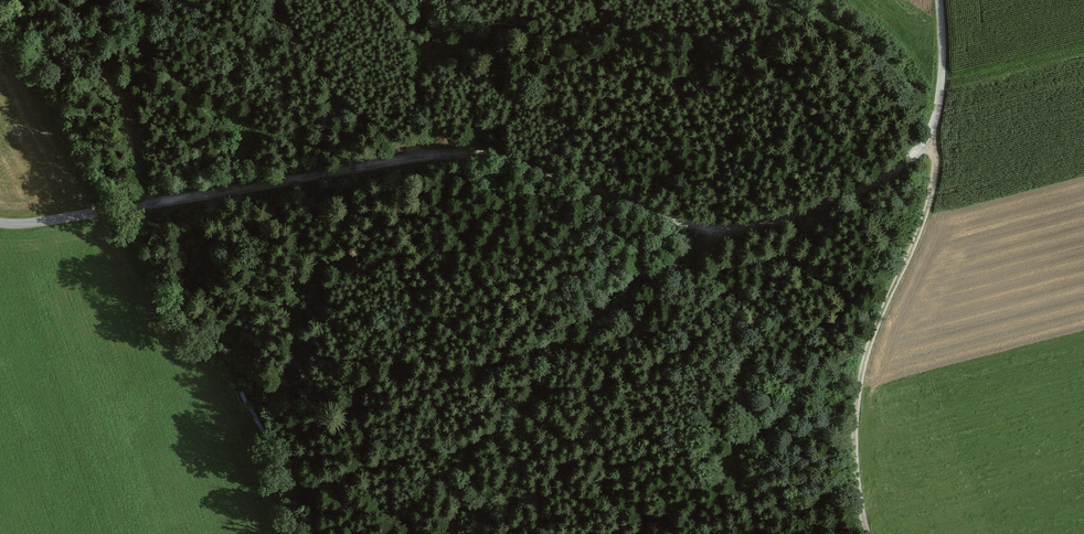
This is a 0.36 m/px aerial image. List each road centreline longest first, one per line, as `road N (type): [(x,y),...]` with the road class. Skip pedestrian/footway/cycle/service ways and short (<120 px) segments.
road 1 (track): [(868,533),(857,488),(857,416),(869,347),(929,200),(930,134),(898,173),(868,191),(753,230),(682,223),(572,177),(483,156),(411,160),(119,211)]
road 2 (track): [(398,163),(326,253),(323,277),(335,300),(529,406),(731,533)]
road 3 (track): [(766,533),(739,475),(746,396),(717,230)]
road 4 (track): [(63,0),(127,113),(154,205)]
road 5 (track): [(278,0),(320,78),(411,160)]
road 6 (unclassified): [(930,134),(943,93),(940,0)]
road 7 (unclassified): [(119,211),(0,225)]

